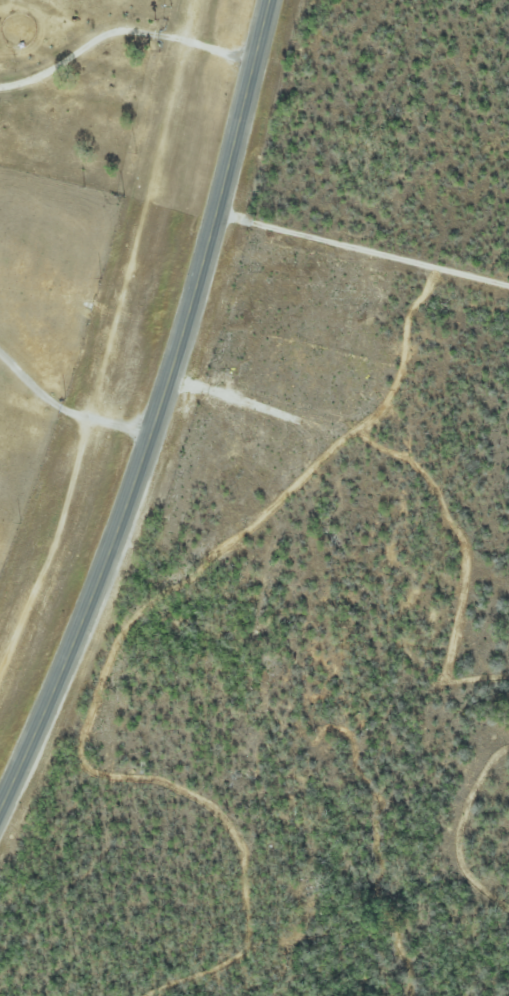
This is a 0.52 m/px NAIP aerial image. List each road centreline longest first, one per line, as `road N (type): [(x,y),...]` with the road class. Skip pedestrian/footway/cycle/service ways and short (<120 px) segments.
road 1 (trunk): [(274,0),(156,432),(0,818)]

